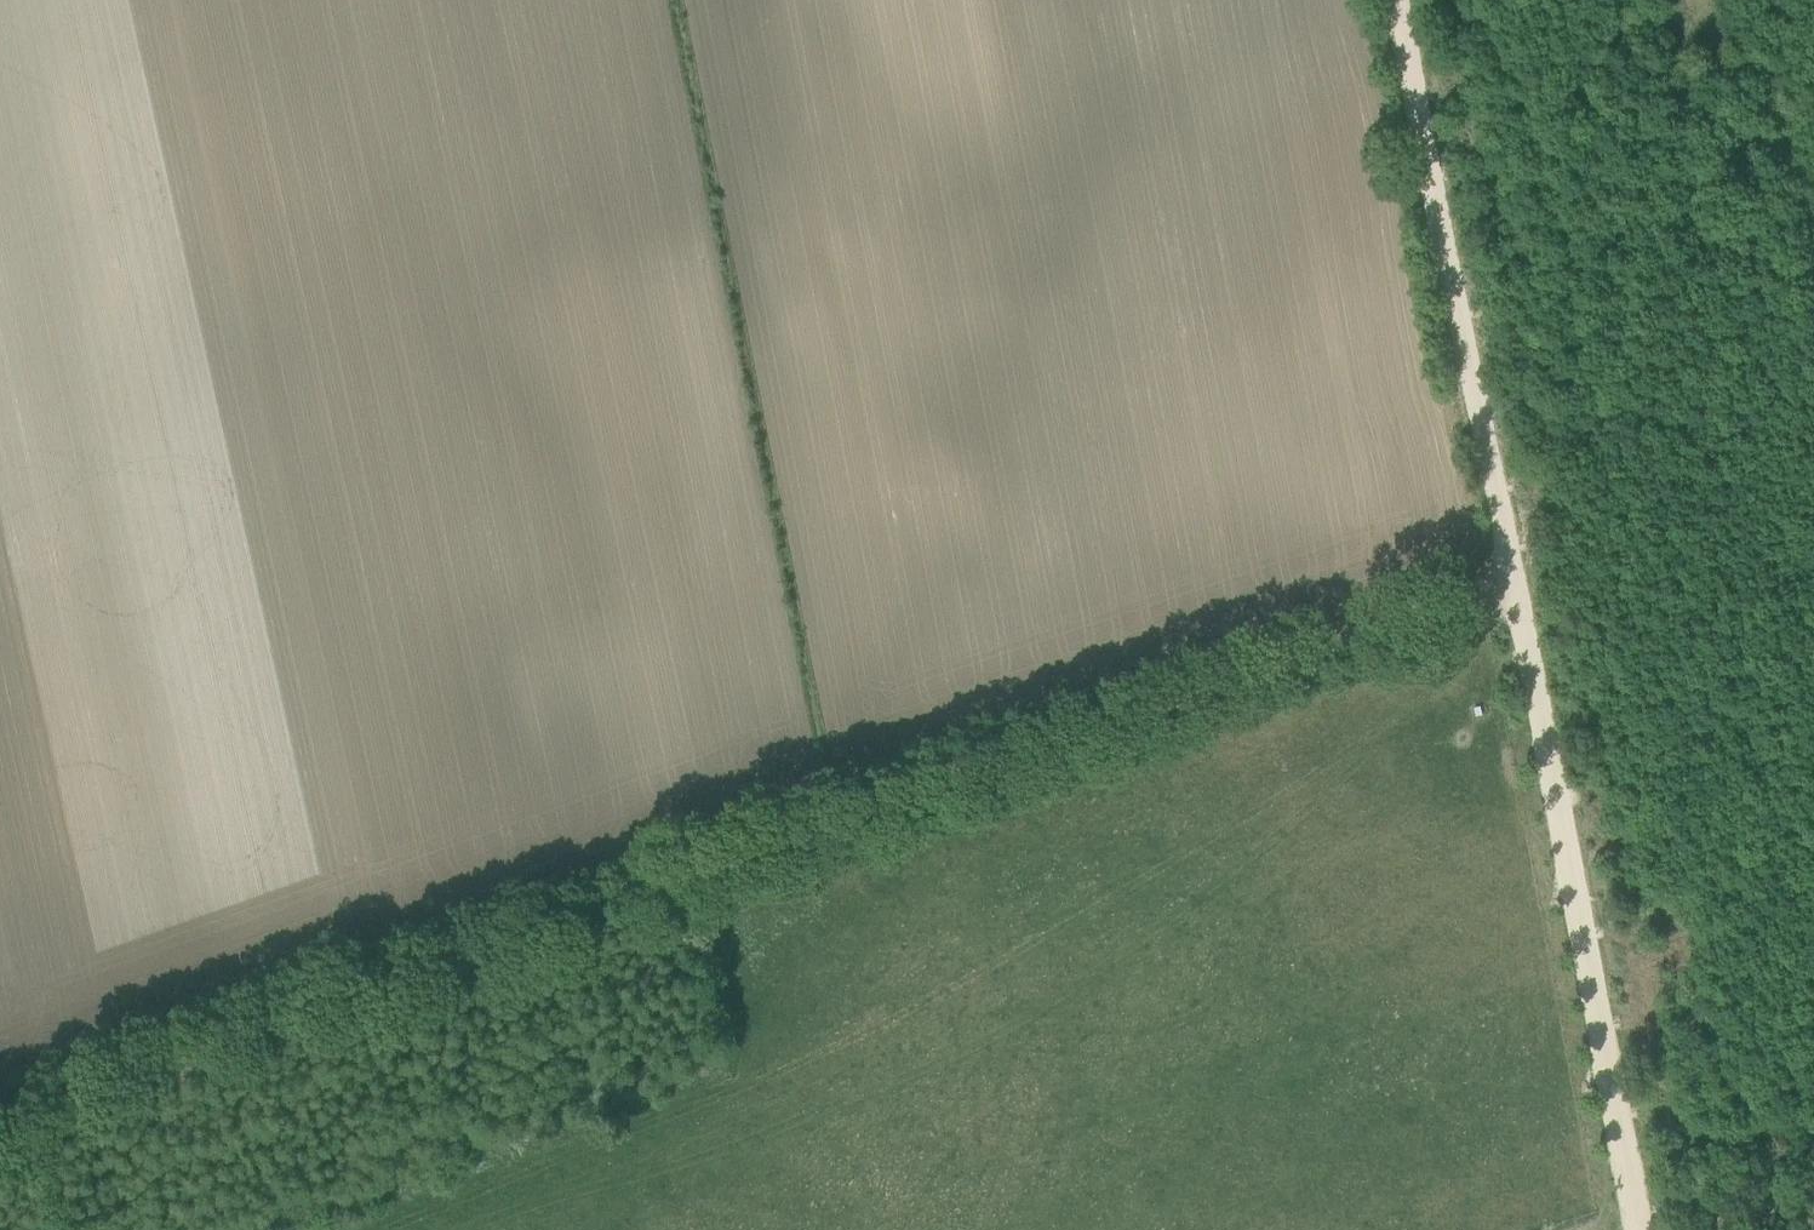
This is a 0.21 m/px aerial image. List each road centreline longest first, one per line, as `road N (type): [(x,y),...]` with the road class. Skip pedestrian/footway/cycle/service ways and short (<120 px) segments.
road 1 (track): [(0,1103),(617,883),(1515,591)]
road 2 (track): [(1638,1229),(1515,591)]
road 3 (track): [(1515,591),(1396,0)]

